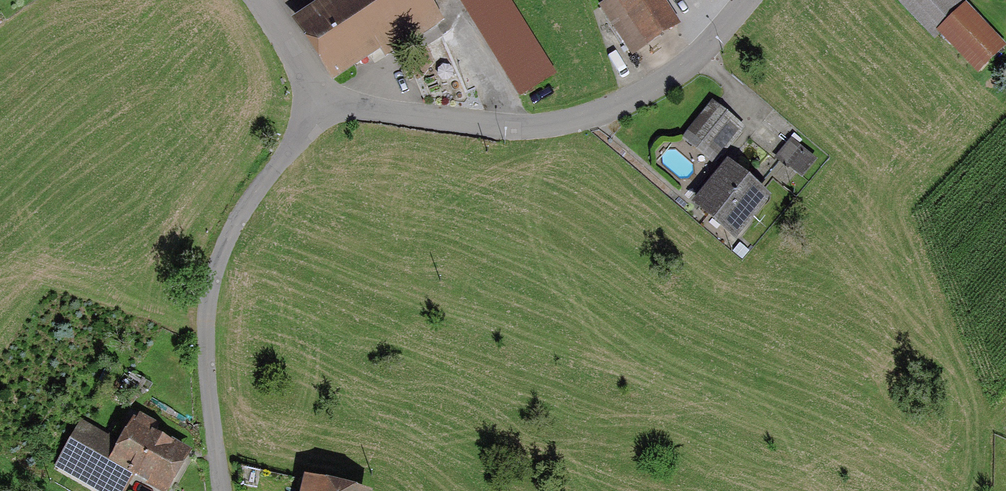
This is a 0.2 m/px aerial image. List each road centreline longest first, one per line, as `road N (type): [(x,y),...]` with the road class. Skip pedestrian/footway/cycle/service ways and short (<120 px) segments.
road 1 (residential): [(738,0),(699,51),(591,113),(501,125),(320,98)]
road 2 (unclassified): [(320,98),(213,255),(202,365),(219,490)]

